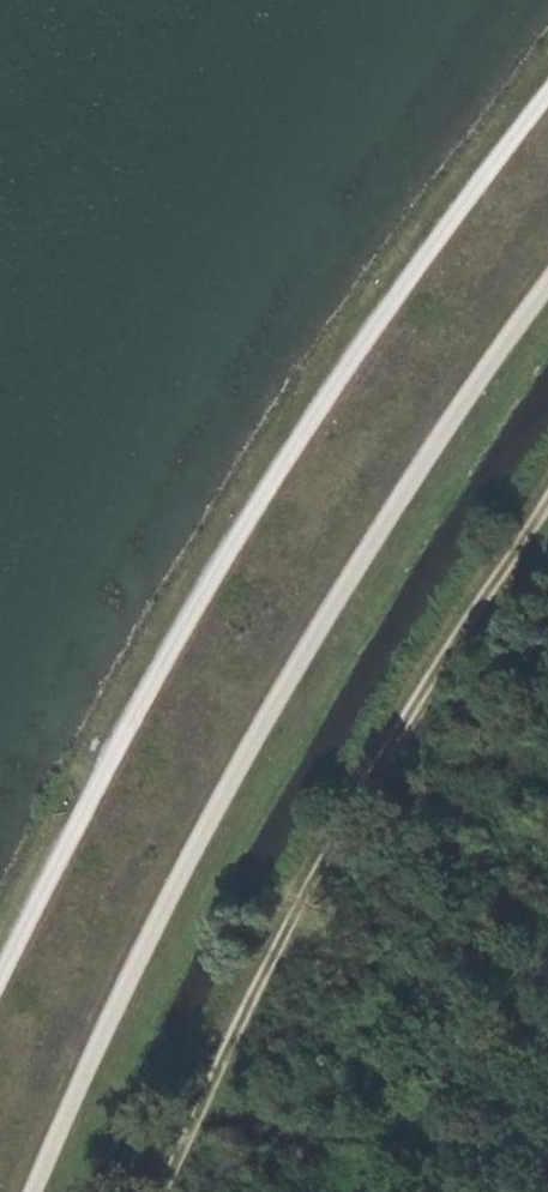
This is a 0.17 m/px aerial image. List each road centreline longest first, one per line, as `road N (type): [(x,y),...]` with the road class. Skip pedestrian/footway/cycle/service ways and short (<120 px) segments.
road 1 (track): [(0,979),(66,839),(255,496),(547,90)]
road 2 (track): [(547,284),(492,354),(241,751),(35,1191)]
road 3 (track): [(547,511),(390,748),(159,1191)]
road 4 (track): [(547,1173),(200,1106)]

